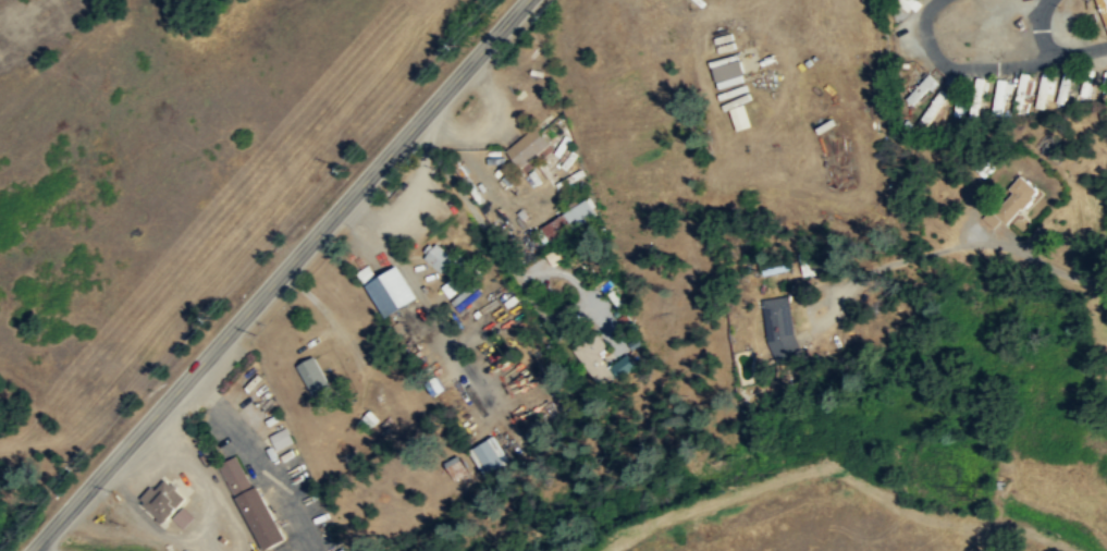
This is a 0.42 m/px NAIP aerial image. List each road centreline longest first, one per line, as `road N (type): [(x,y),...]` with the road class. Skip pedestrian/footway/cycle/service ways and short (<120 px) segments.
road 1 (secondary): [(33,550),(527,0)]
road 2 (residential): [(417,123),(554,318)]

